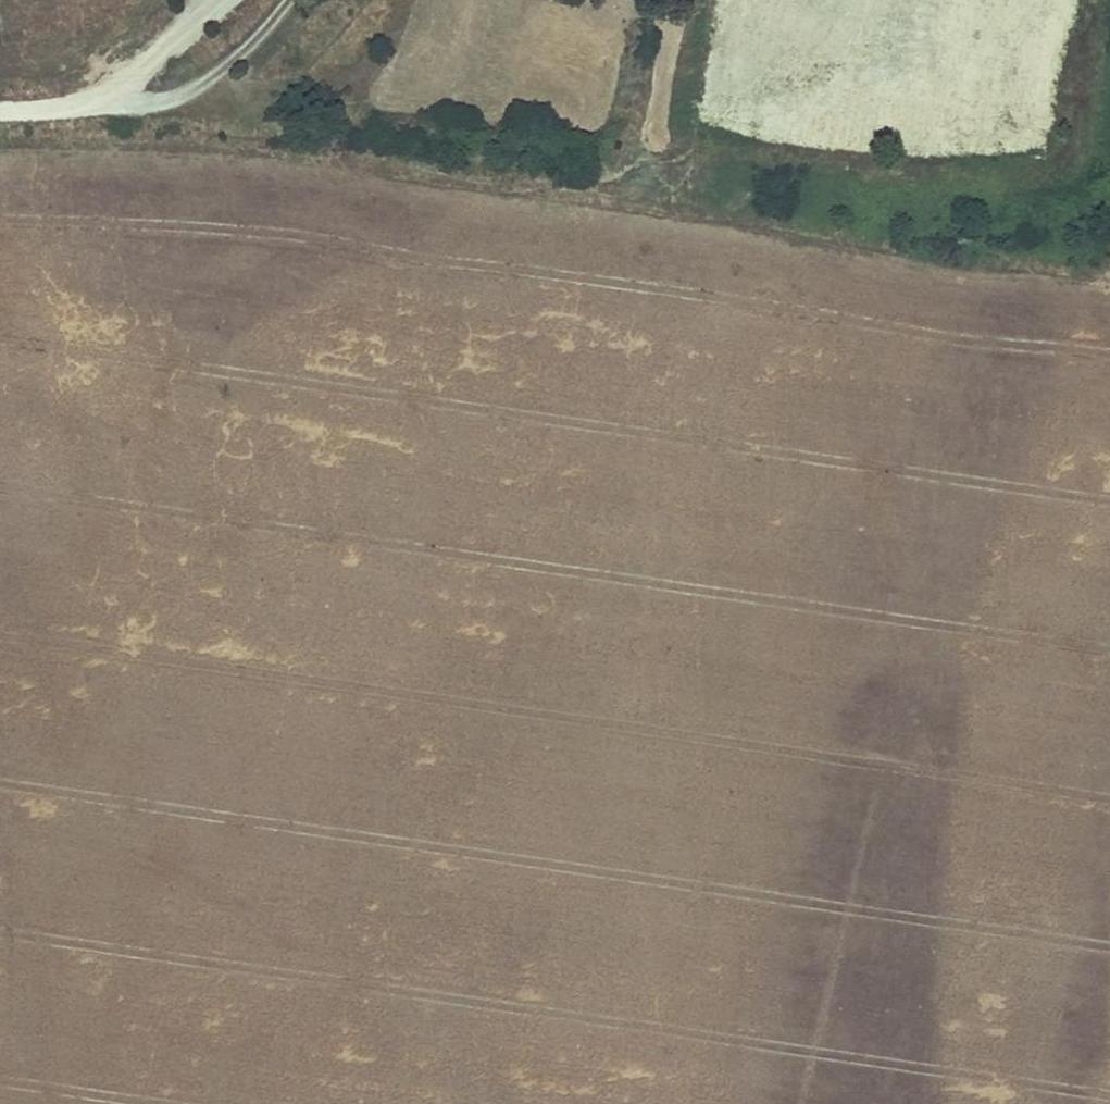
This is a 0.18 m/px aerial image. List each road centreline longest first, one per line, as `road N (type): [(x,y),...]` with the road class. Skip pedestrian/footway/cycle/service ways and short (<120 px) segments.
road 1 (track): [(0,109),(58,109),(144,75),(224,0)]

